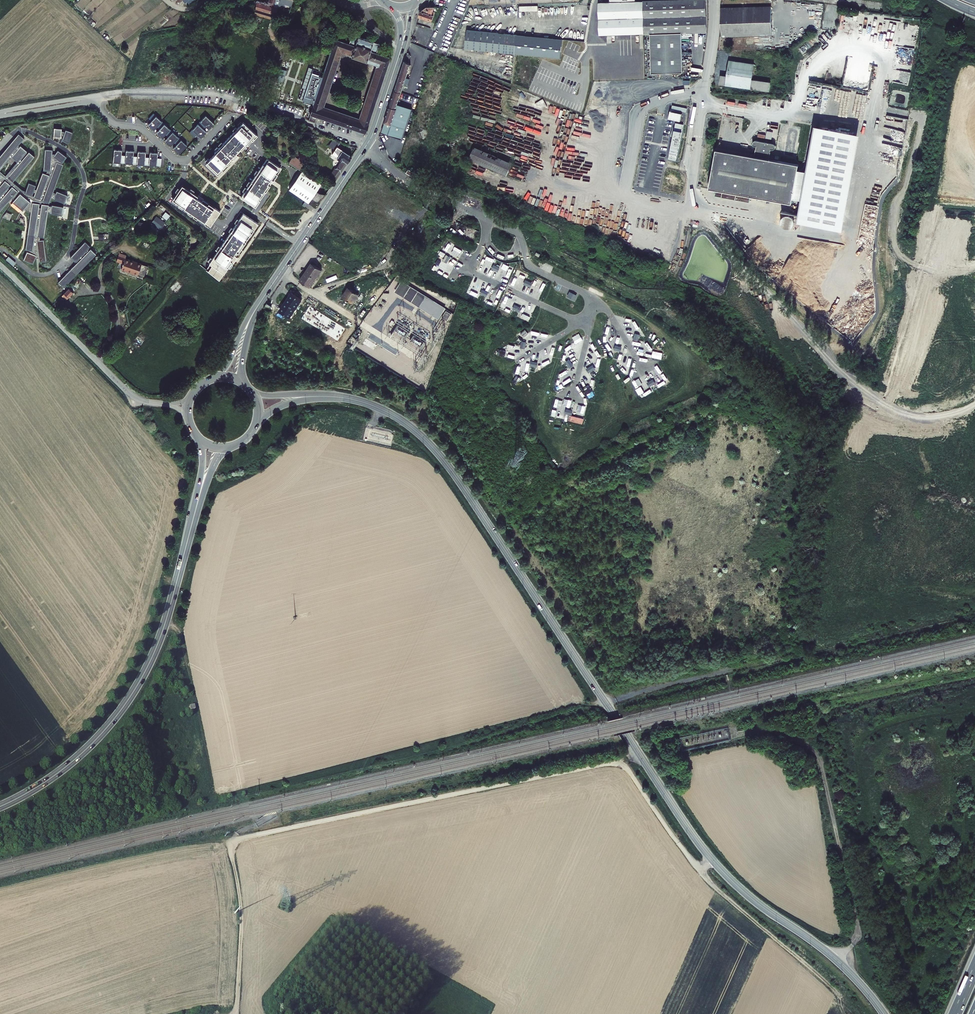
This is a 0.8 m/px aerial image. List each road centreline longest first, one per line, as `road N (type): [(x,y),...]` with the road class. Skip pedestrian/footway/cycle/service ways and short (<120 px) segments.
road 1 (tertiary): [(315,396),(372,405),(432,446),(710,858),(836,960),(884,1013)]
road 2 (track): [(236,1013),(240,917),(230,848),(244,838),(610,763),(628,770),(699,872),(710,858)]
road 3 (track): [(974,399),(934,417),(872,398),(836,369),(690,204)]
road 4 (primary): [(192,524),(158,644),(125,704),(62,770),(0,807)]
road 5 (residential): [(715,0),(689,212),(673,271)]
road 6 (residential): [(167,404),(127,391),(0,265)]
road 7 (track): [(699,872),(858,1013)]
road 8 (track): [(215,792),(180,634),(166,620)]
road 9 (residential): [(92,98),(115,124),(139,127),(173,158),(188,160),(230,116)]
road 10 (track): [(607,704),(779,657)]
road 11 (residential): [(363,151),(418,188),(515,229)]
road 12 (primary): [(363,151),(281,272)]

